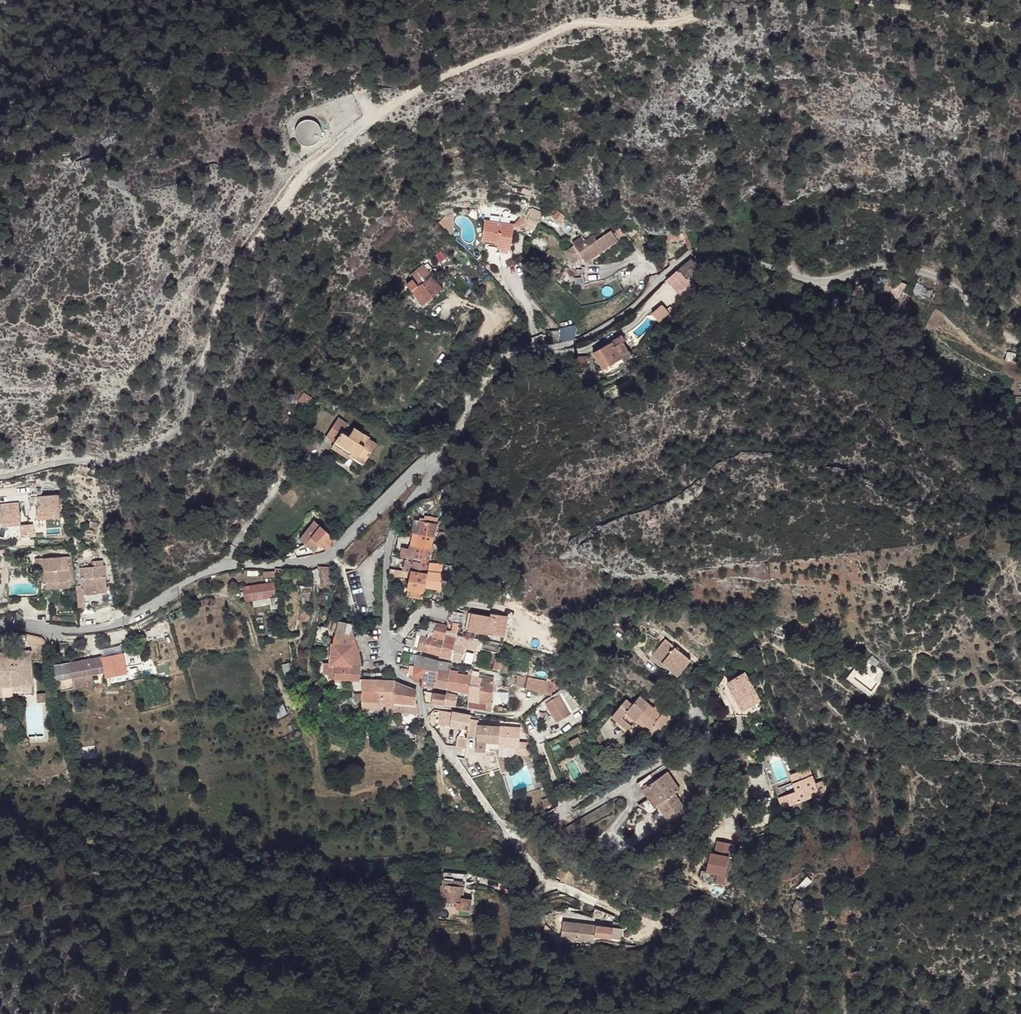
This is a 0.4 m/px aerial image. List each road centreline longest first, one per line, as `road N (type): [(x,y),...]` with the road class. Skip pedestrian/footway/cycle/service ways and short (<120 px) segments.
road 1 (track): [(0,475),(137,452),(178,432),(241,257),(317,162),(396,102),(562,28),(592,19),(678,22),(720,0)]
road 2 (residential): [(427,460),(462,431),(499,377),(577,354),(656,306),(698,265),(733,260),(818,276),(889,263),(912,268),(972,301),(989,328),(1020,340)]
road 3 (residential): [(384,635),(434,738),(511,839),(724,727),(709,695)]
road 4 (residential): [(0,625),(101,629),(226,565),(314,561)]
road 5 (residential): [(427,460),(431,480),(401,514),(386,559),(384,635)]
road 6 (track): [(511,839),(557,888),(651,926)]
road 7 (track): [(868,0),(1020,26)]
road 8 (residential): [(332,552),(427,460)]

